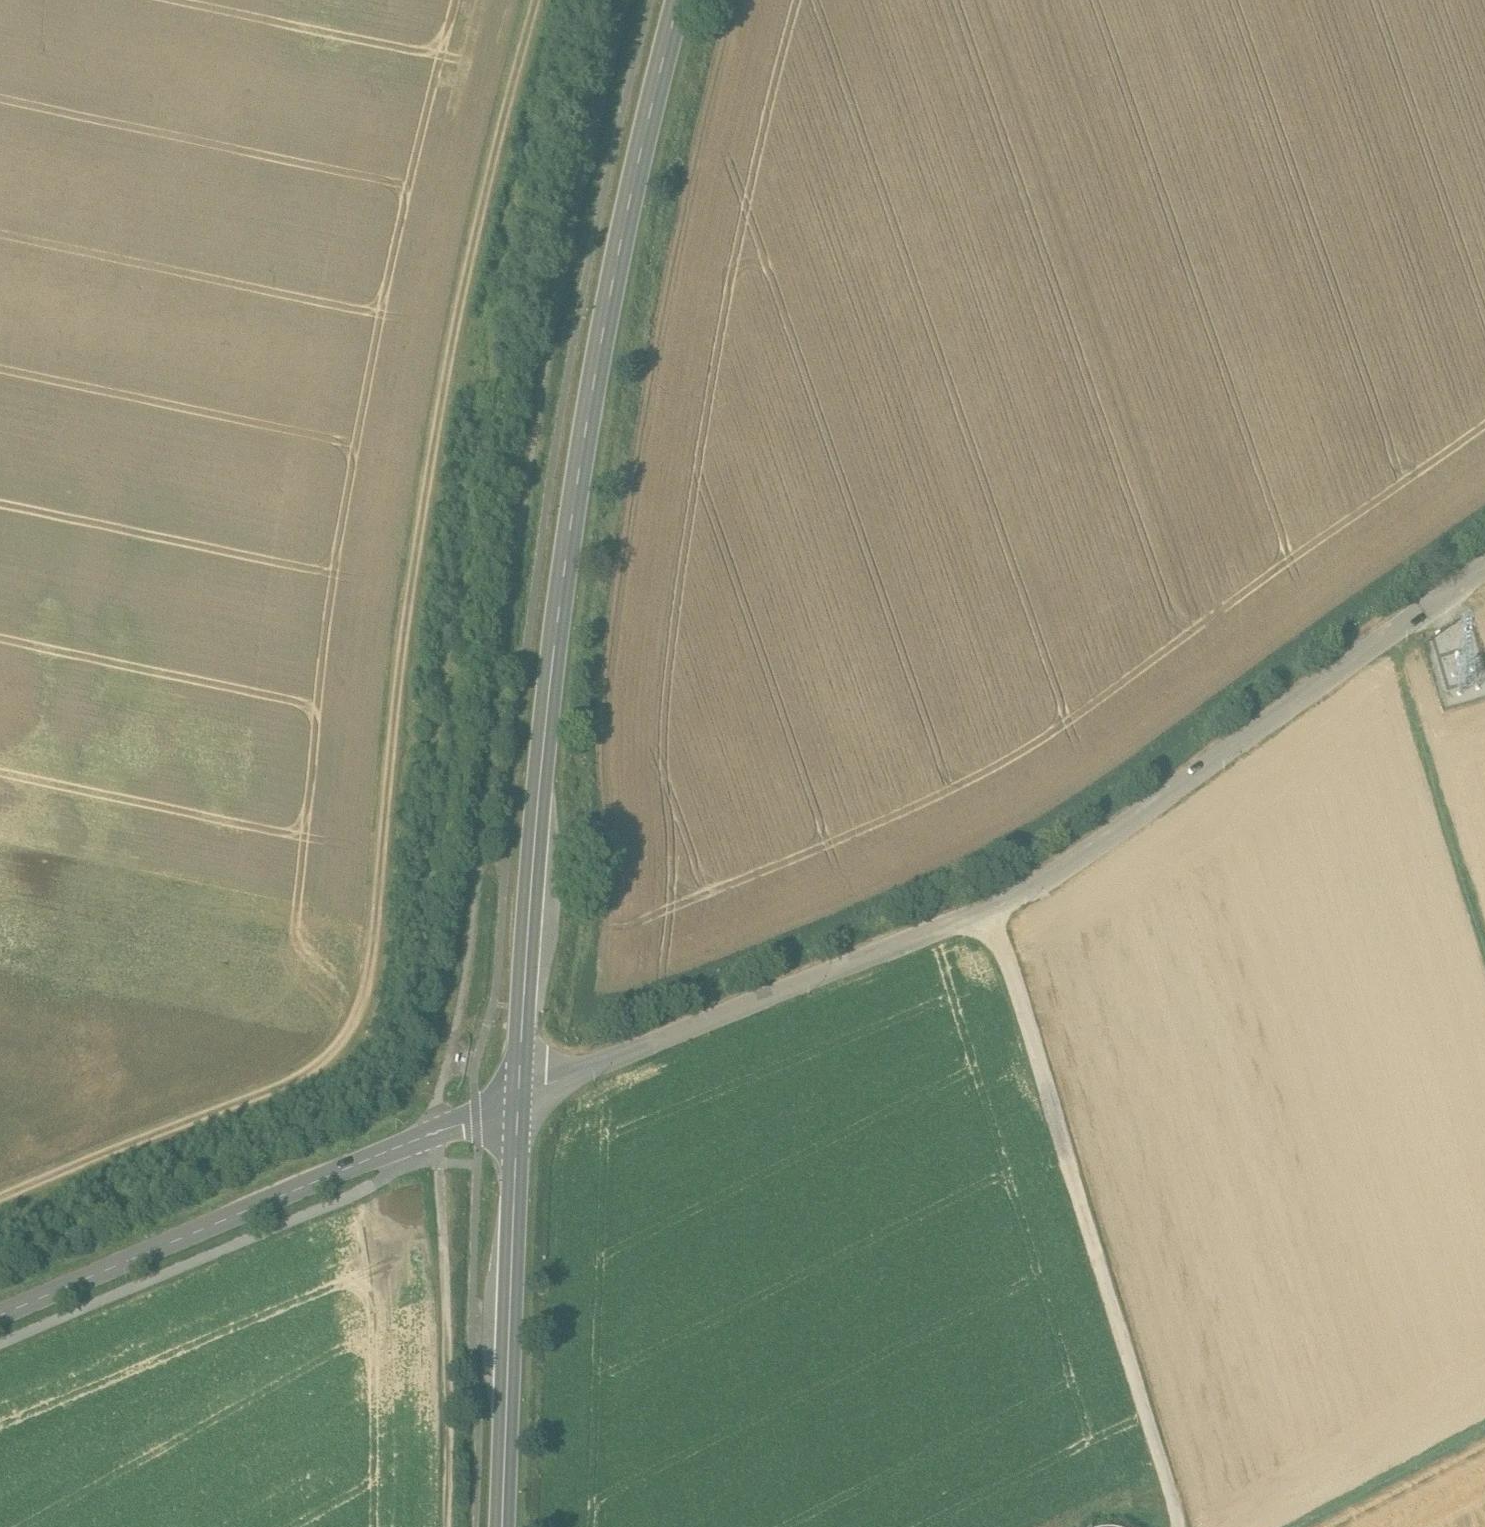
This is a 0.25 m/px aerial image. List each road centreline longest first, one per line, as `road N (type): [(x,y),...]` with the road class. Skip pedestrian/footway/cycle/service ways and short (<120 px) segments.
road 1 (track): [(0,1190),(290,1076),(334,1044),(355,1011),(371,954),(400,653),(443,378),(533,0)]
road 2 (track): [(629,0),(541,399),(472,932),(436,1131)]
road 3 (secondary): [(518,1100),(550,684),(586,425),(679,0)]
road 4 (tertiary): [(1484,573),(1031,887),(518,1100)]
road 5 (track): [(992,908),(1182,1526)]
road 6 (unclassified): [(518,1100),(0,1320)]
road 7 (secondary): [(503,1526),(518,1100)]
road 8 (track): [(446,1526),(446,1263),(436,1131)]
road 9 (track): [(1387,642),(1484,951)]
road 10 (track): [(1484,1427),(1298,1526)]

